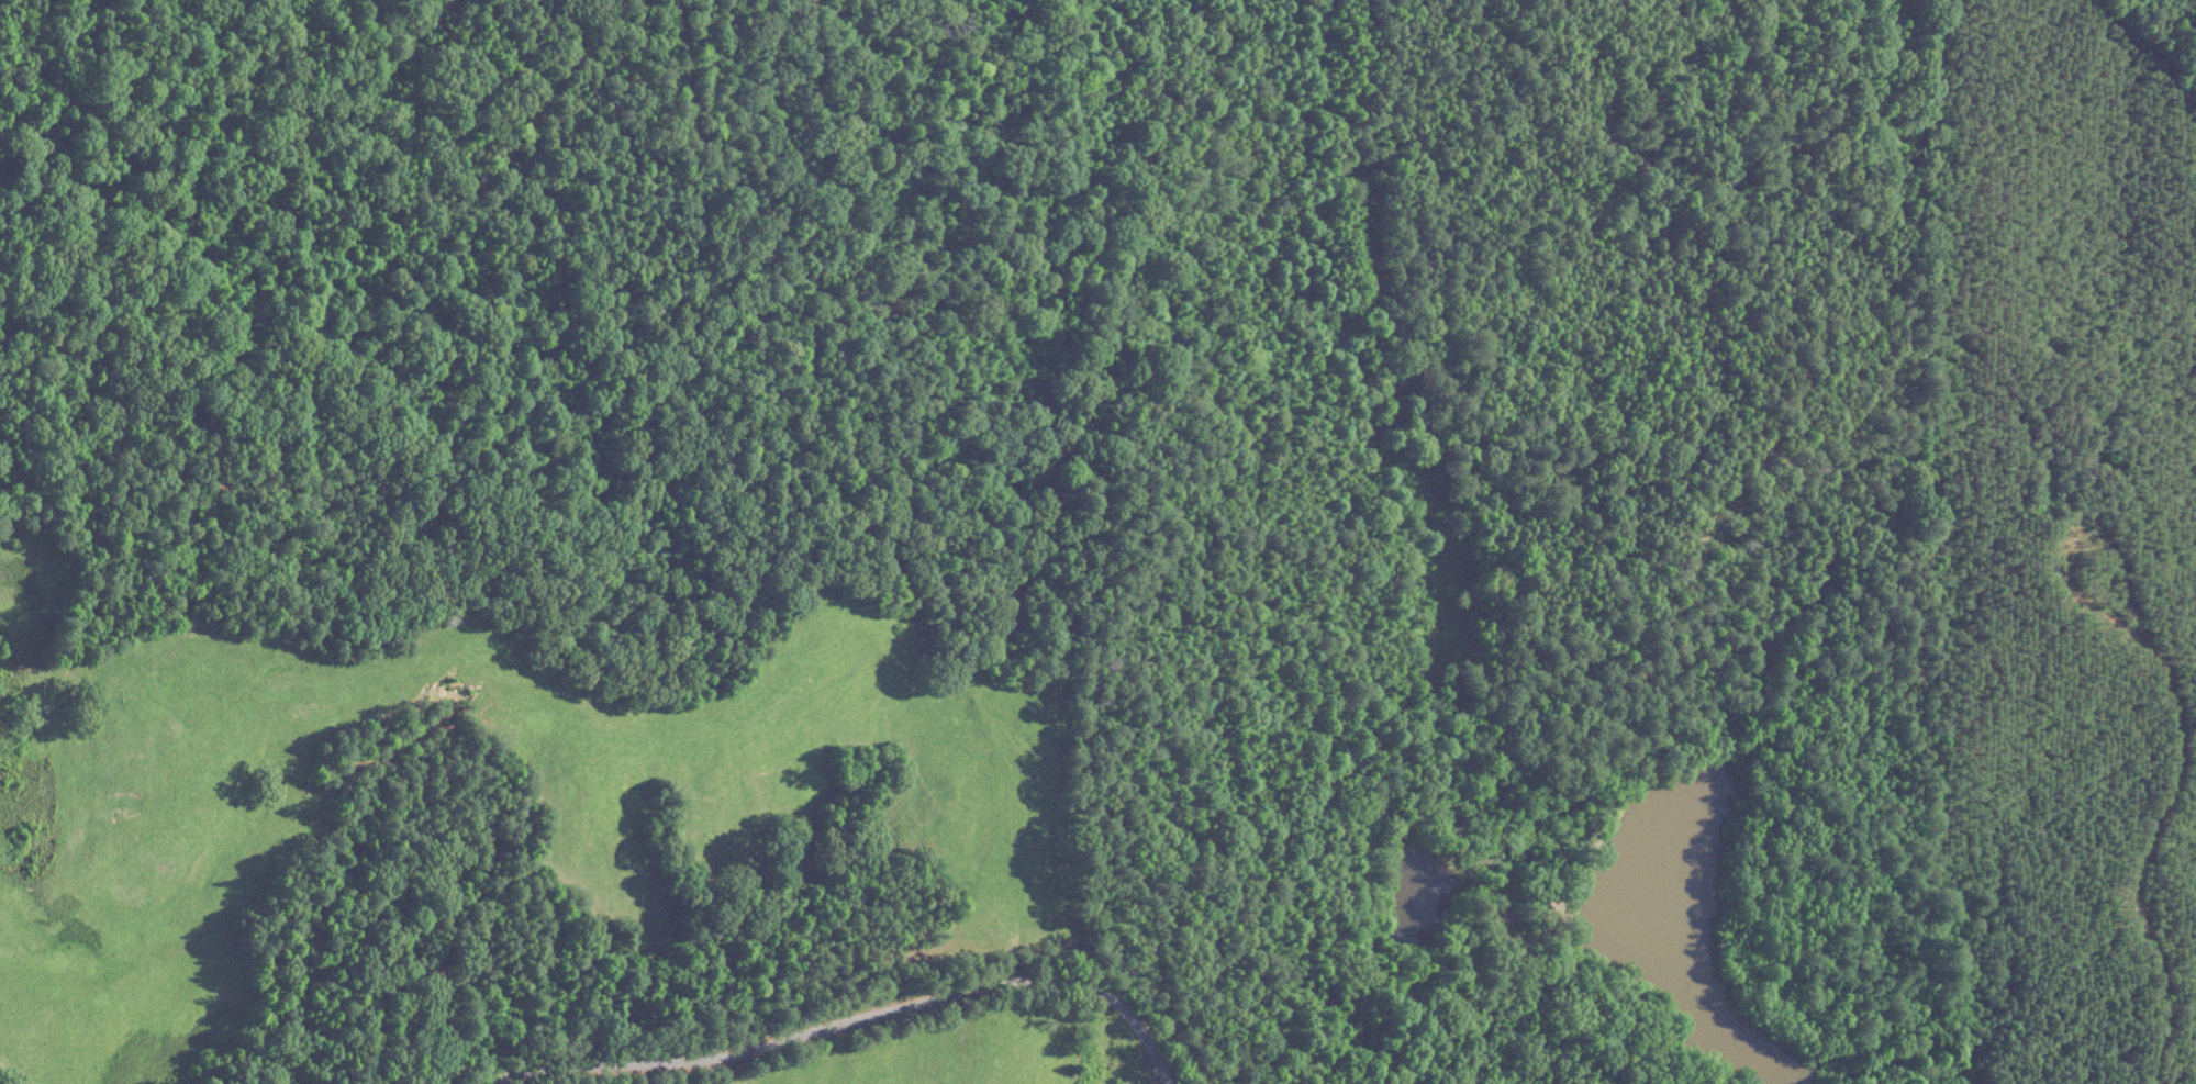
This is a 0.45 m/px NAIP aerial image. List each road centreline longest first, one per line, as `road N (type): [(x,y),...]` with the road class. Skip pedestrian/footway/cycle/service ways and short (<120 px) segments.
road 1 (residential): [(492,1083),(532,1072),(716,1063),(872,1014),(1056,980),(1125,1014),(1163,1083)]

